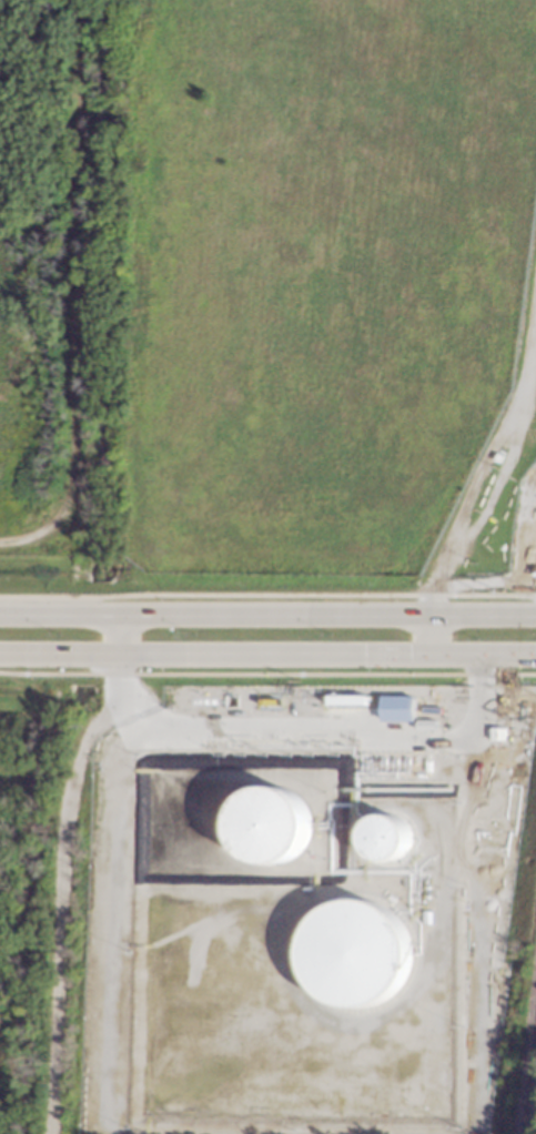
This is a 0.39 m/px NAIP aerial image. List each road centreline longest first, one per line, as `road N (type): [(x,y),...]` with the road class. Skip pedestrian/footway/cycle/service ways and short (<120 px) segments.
road 1 (track): [(0,550),(43,538),(65,520),(79,476),(82,0)]
road 2 (secondary): [(535,617),(0,613)]
road 3 (secondary): [(0,655),(535,655)]
road 4 (track): [(429,616),(525,408),(535,321)]

